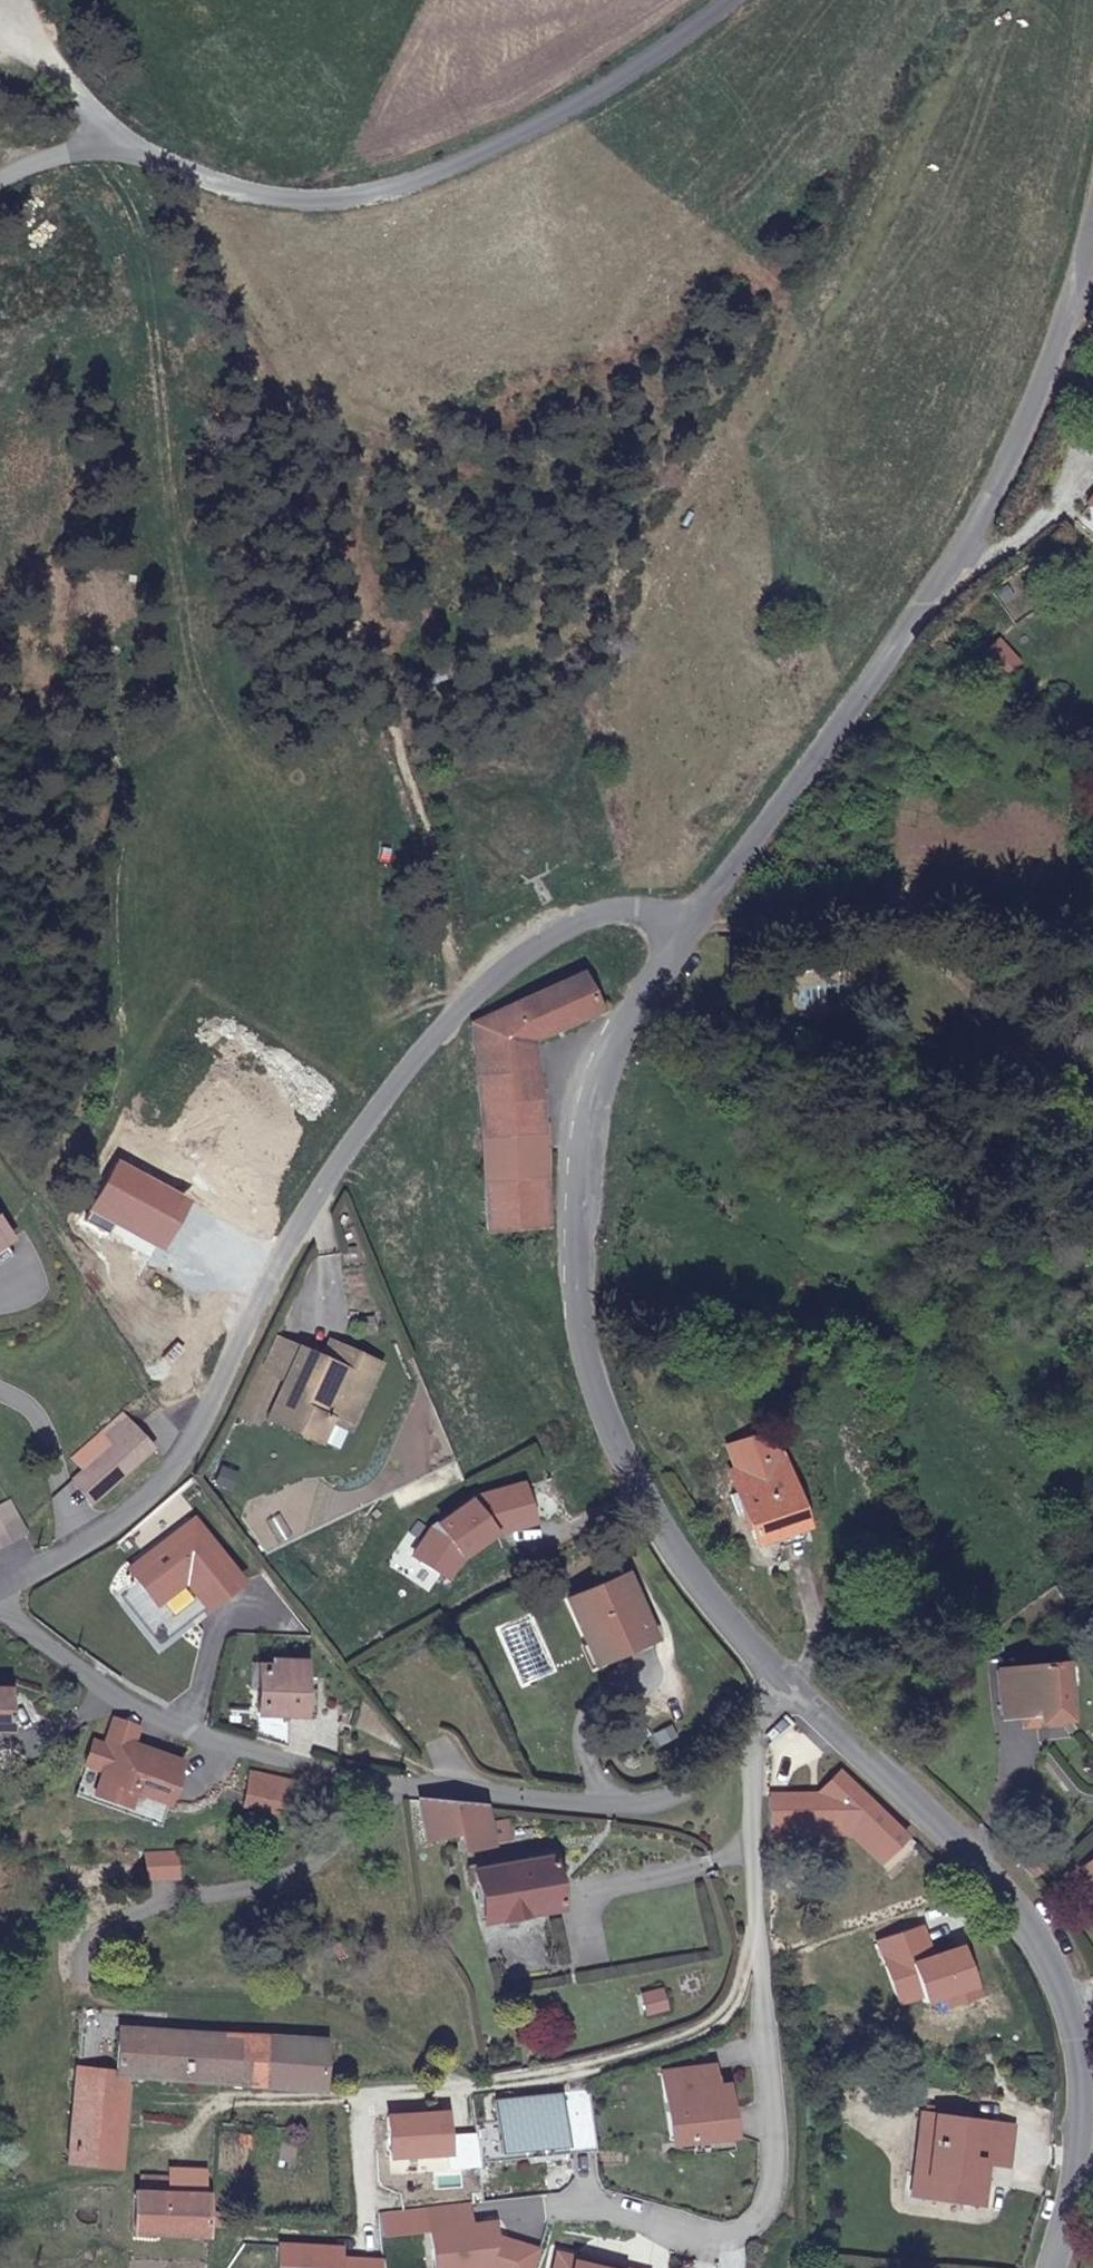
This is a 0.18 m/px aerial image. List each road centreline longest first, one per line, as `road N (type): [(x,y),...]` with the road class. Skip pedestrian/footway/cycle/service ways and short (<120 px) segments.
road 1 (track): [(456,1009),(434,840),(344,570),(253,366),(163,218),(104,146),(52,59),(0,30)]
road 2 (residential): [(695,933),(627,916),(563,934),(456,1009),(312,1196),(200,1440),(117,1529),(1,1599)]
road 3 (residential): [(695,933),(591,1088),(568,1199),(596,1381),(671,1548),(796,1677)]
road 4 (residential): [(1,1599),(116,1706),(415,1791),(624,1809),(740,1747)]
road 5 (residential): [(1092,250),(1066,341),(989,505),(925,610),(695,933)]
road 6 (residential): [(796,1677),(999,1891),(1052,1971),(1079,2060),(1083,2122),(1045,2267)]
road 7 (residential): [(728,0),(555,113),(447,165),(357,196),(282,198),(104,146)]
road 8 (residential): [(755,1929),(736,1997),(690,2036),(507,2083),(359,2101),(210,2103)]
road 9 (residential): [(755,1929),(777,2173),(755,2221),(706,2234),(603,2209)]
road 10 (track): [(1092,940),(966,903),(695,933)]
road 11 (residential): [(740,1747),(757,1807),(755,1929)]

